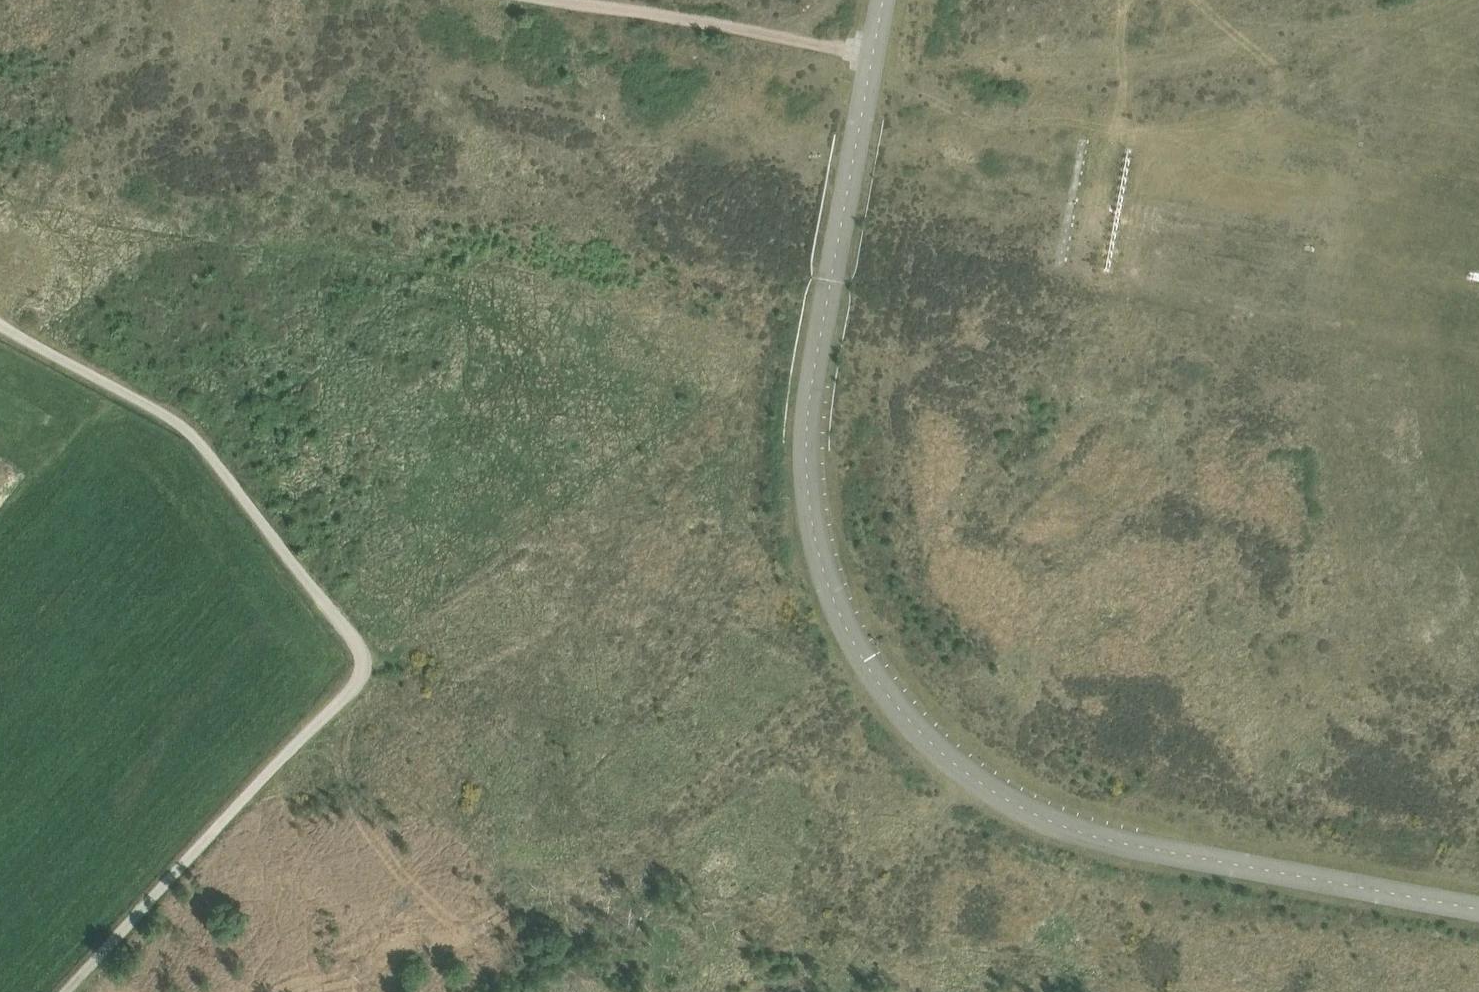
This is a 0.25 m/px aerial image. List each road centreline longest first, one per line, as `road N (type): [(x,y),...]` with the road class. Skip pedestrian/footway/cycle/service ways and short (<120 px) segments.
road 1 (unclassified): [(885,0),(810,406),(815,526),(837,596),(881,681),(967,770),(1047,819),(1478,908)]
road 2 (track): [(0,324),(185,427),(360,655),(355,683),(65,991)]
road 3 (track): [(541,0),(875,53)]

